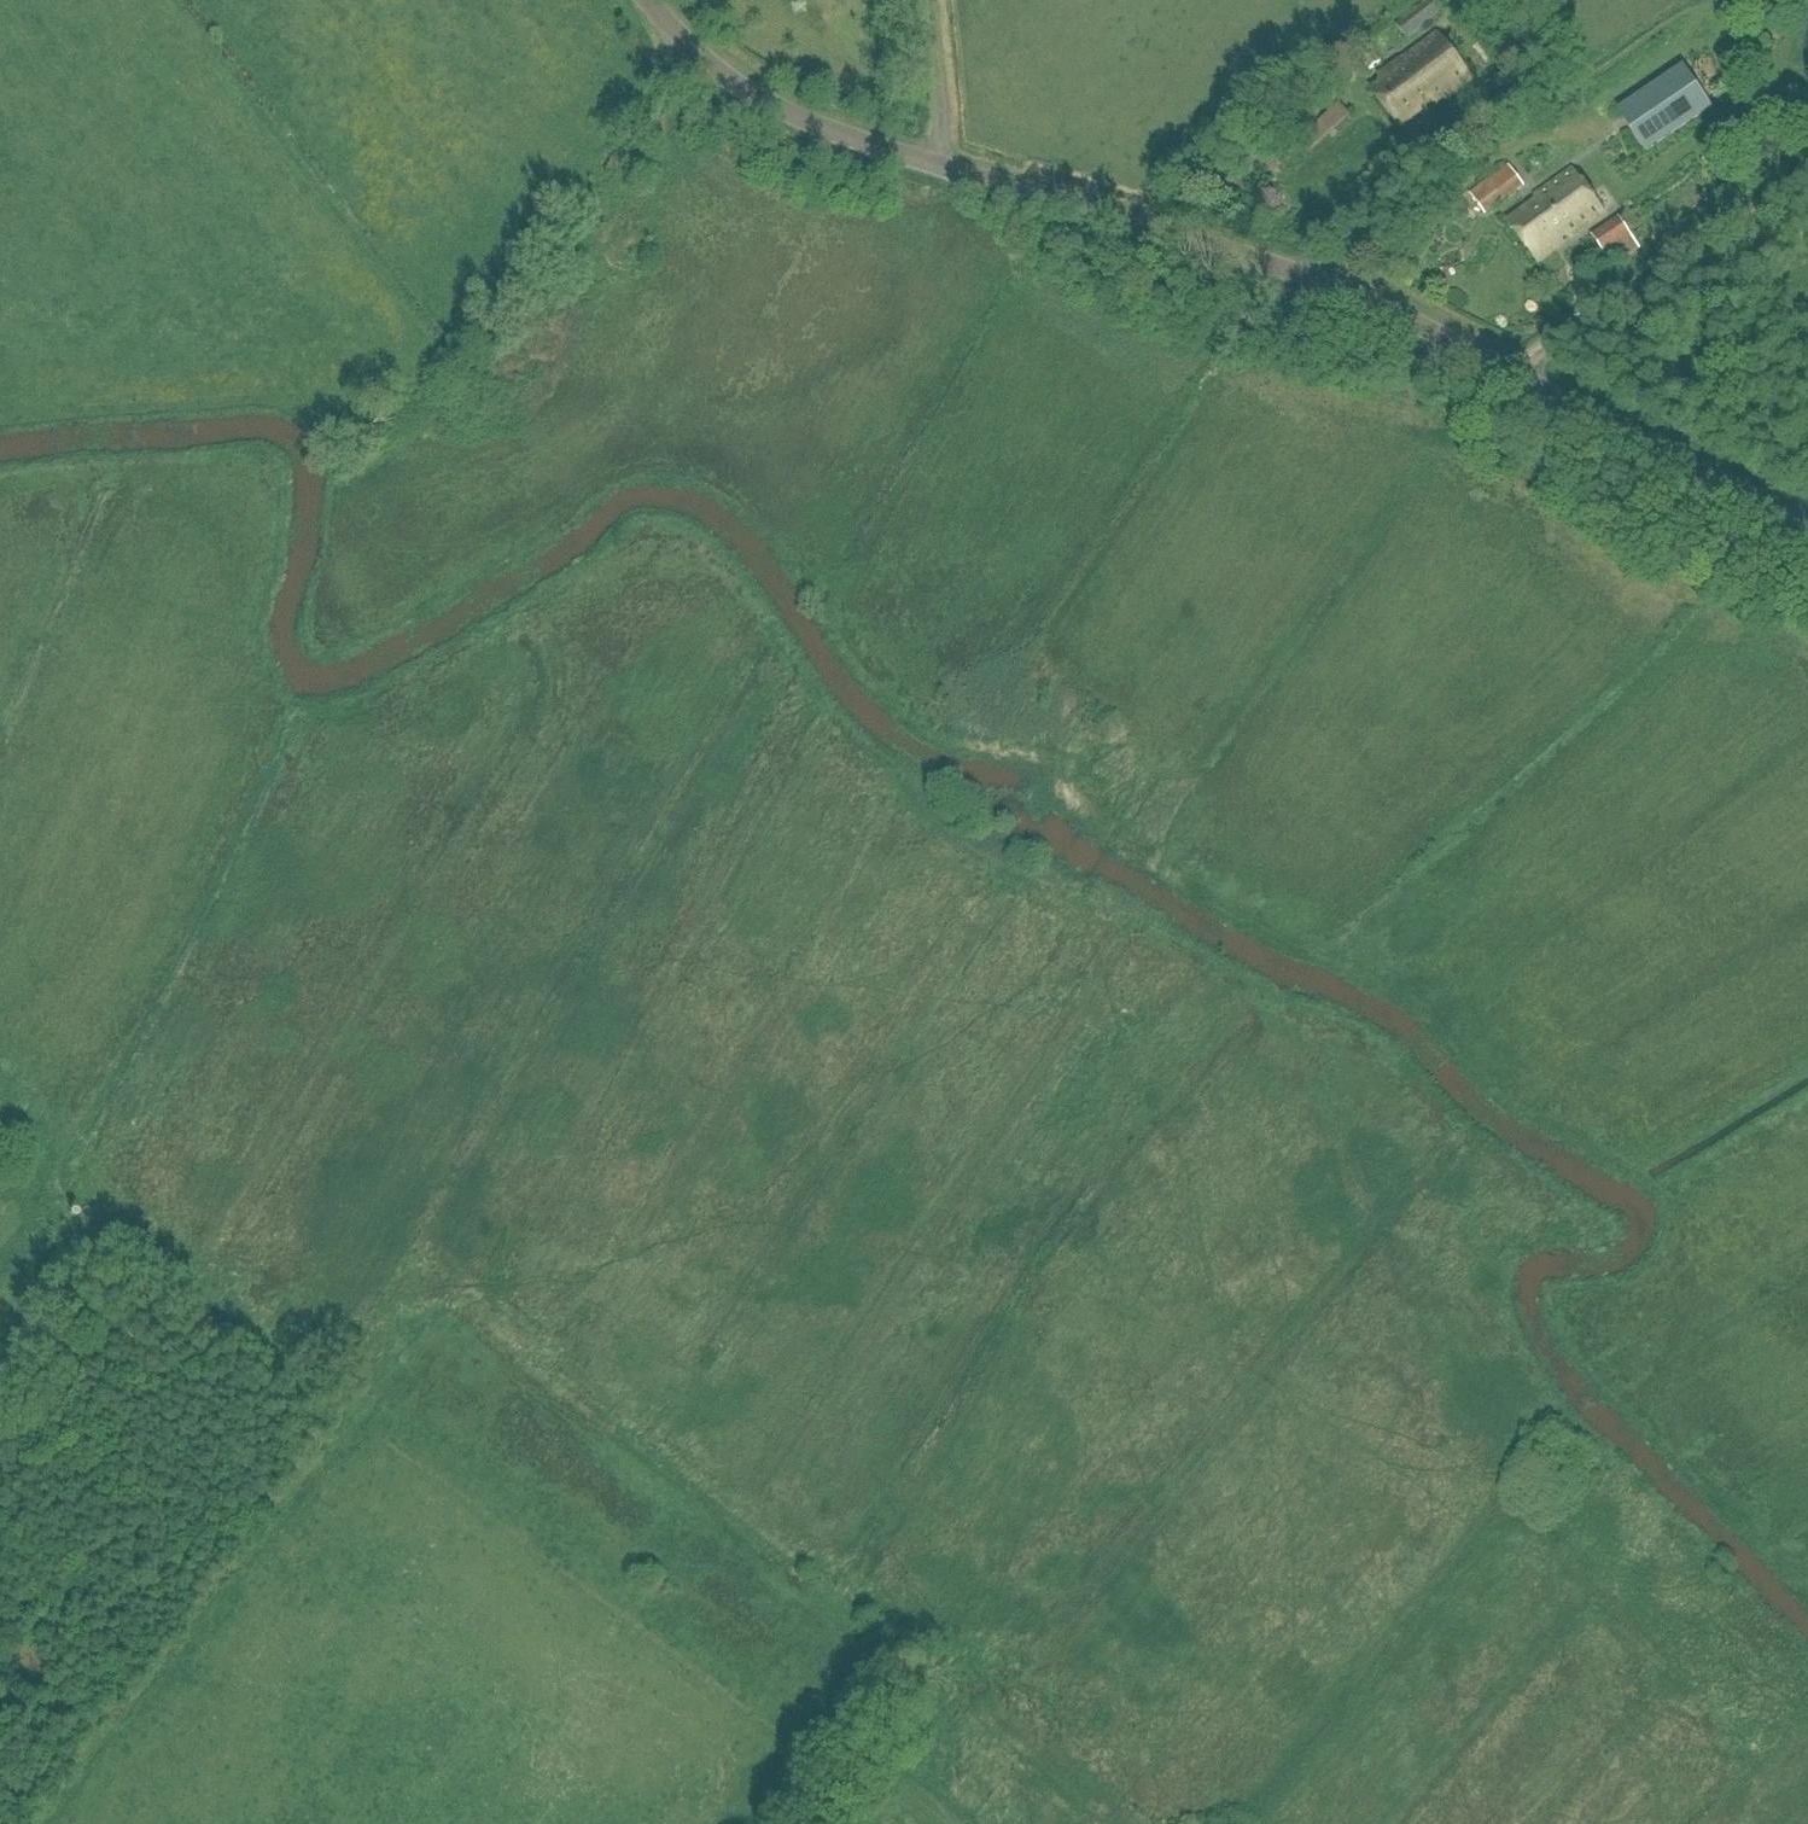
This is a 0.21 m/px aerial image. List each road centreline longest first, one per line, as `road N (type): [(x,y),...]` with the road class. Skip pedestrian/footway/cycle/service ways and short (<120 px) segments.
road 1 (tertiary): [(1807,528),(1617,424),(1329,285),(829,131),(717,71),(648,0)]

